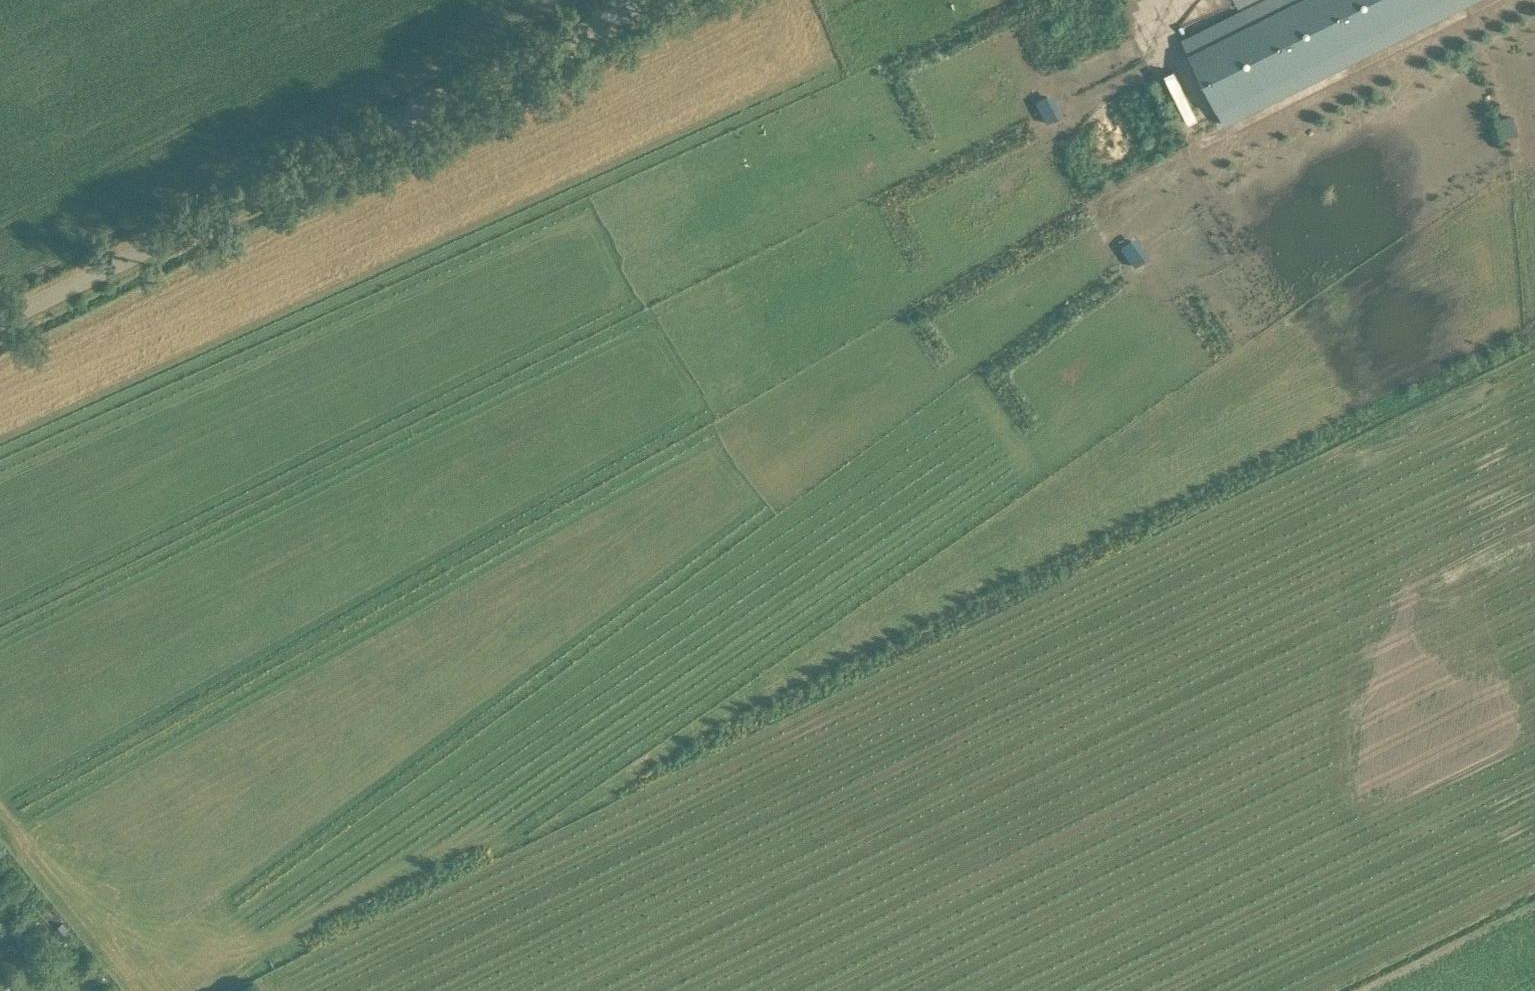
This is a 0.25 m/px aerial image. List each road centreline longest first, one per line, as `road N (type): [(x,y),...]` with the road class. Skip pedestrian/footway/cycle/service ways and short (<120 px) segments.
road 1 (unclassified): [(0,322),(648,0)]

